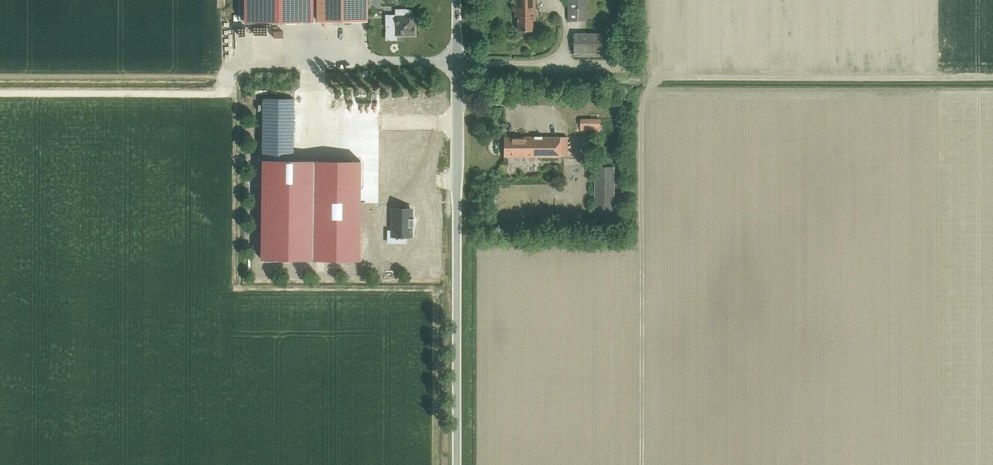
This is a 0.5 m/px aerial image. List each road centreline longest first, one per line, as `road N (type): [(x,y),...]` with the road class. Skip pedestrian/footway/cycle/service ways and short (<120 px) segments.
road 1 (unclassified): [(457,464),(456,0)]

